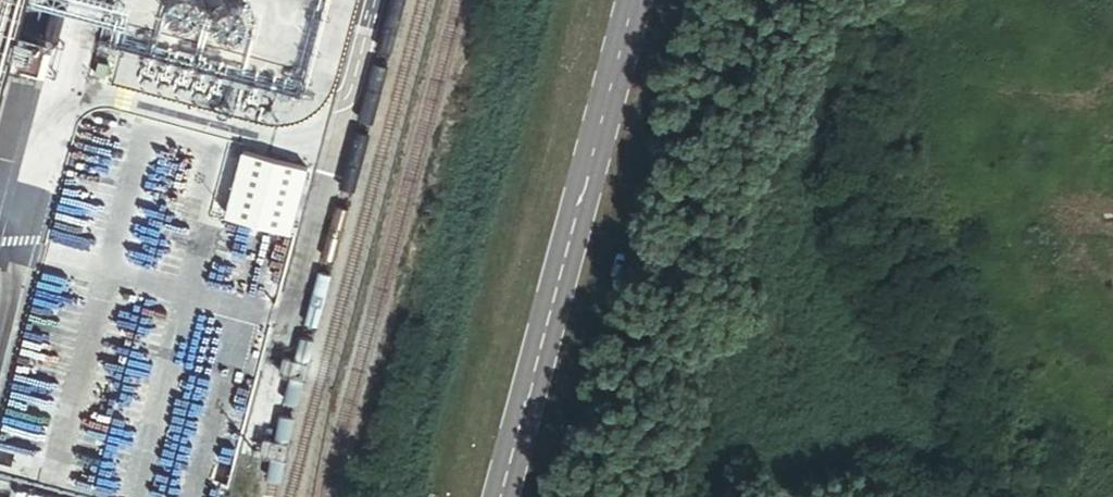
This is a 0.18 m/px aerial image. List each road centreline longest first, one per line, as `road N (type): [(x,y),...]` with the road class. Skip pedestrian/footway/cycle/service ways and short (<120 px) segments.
road 1 (tertiary): [(635,0),(502,496)]

